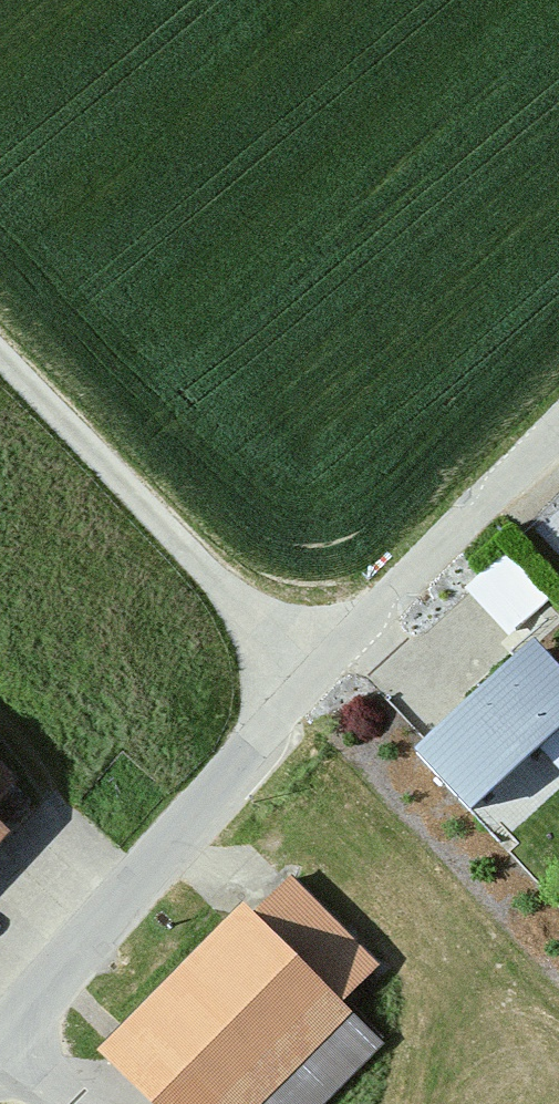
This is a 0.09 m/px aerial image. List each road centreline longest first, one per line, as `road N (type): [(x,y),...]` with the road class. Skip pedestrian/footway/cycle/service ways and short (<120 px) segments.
road 1 (tertiary): [(558,439),(299,688),(0,1069)]
road 2 (track): [(0,354),(249,614),(299,688)]

